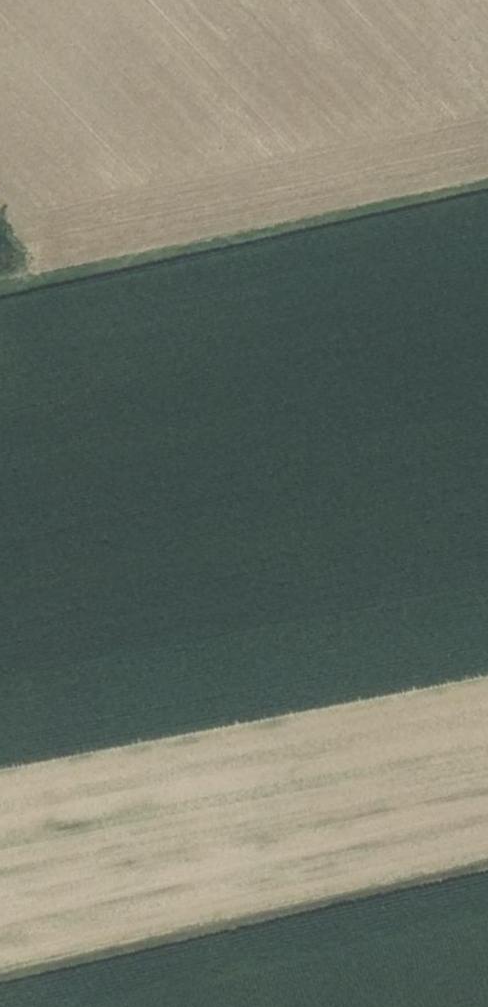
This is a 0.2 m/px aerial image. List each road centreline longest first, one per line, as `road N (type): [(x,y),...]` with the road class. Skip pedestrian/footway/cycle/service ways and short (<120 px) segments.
road 1 (track): [(0,298),(487,184)]
road 2 (track): [(487,868),(0,978)]

